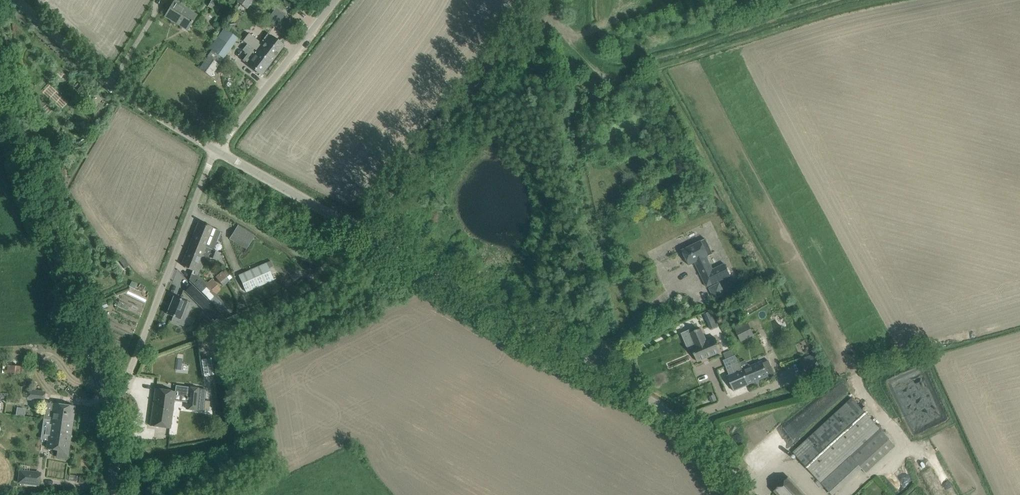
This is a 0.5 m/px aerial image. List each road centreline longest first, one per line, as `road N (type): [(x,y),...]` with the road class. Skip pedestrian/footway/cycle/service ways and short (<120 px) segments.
road 1 (unclassified): [(745,494),(630,388),(216,150)]
road 2 (tertiary): [(118,494),(80,310),(0,53)]
road 3 (track): [(849,0),(618,75),(595,67),(540,9)]
road 4 (track): [(351,230),(540,9)]
road 5 (unclassified): [(216,150),(125,97),(4,0)]
road 6 (unclassified): [(143,339),(216,150)]
road 7 (unclassified): [(216,150),(336,0)]

